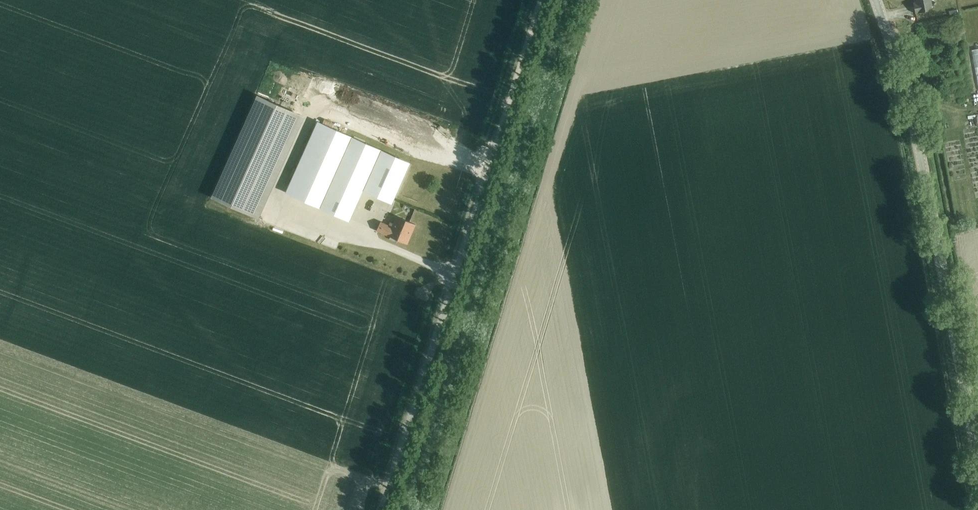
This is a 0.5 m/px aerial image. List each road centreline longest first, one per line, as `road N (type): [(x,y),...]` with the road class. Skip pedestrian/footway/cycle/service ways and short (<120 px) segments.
road 1 (unclassified): [(383,509),(543,0)]
road 2 (tertiary): [(876,0),(911,108),(977,459)]

